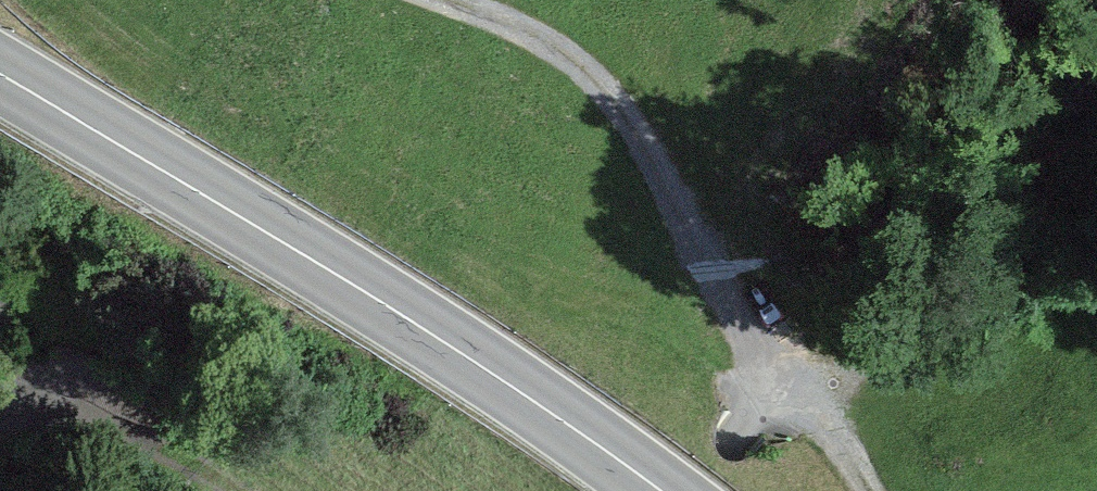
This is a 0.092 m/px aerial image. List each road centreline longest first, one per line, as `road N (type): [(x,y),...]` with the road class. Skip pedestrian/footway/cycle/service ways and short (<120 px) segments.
road 1 (trunk): [(0,72),(413,326),(656,490)]
road 2 (track): [(874,490),(780,379),(597,83),(454,0)]
road 3 (track): [(695,490),(780,379)]

